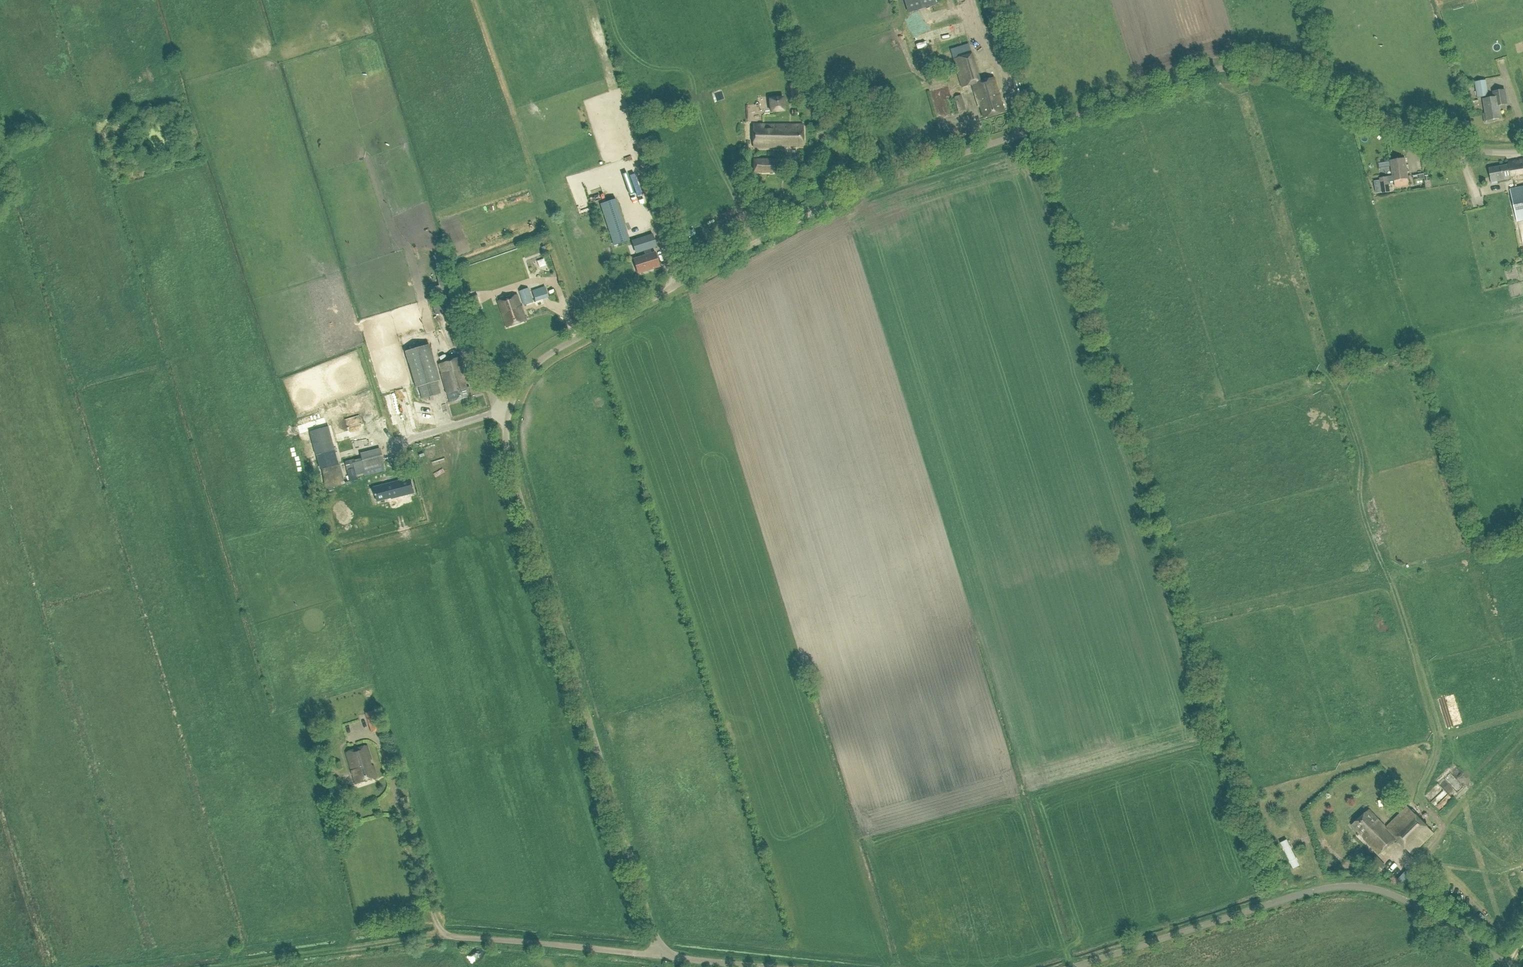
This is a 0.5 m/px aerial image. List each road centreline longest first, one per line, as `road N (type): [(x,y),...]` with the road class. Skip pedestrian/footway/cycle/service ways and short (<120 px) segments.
road 1 (unclassified): [(660,955),(505,442),(510,404),(534,365),(793,222),(904,174),(1215,69),(1282,72),(1451,145),(1522,150)]
road 2 (track): [(1027,131),(1234,776)]
road 3 (unclassified): [(1513,966),(1416,906),(1353,885),(1070,966)]
road 4 (track): [(445,933),(220,966)]
road 5 (unclassified): [(445,933),(660,955)]

